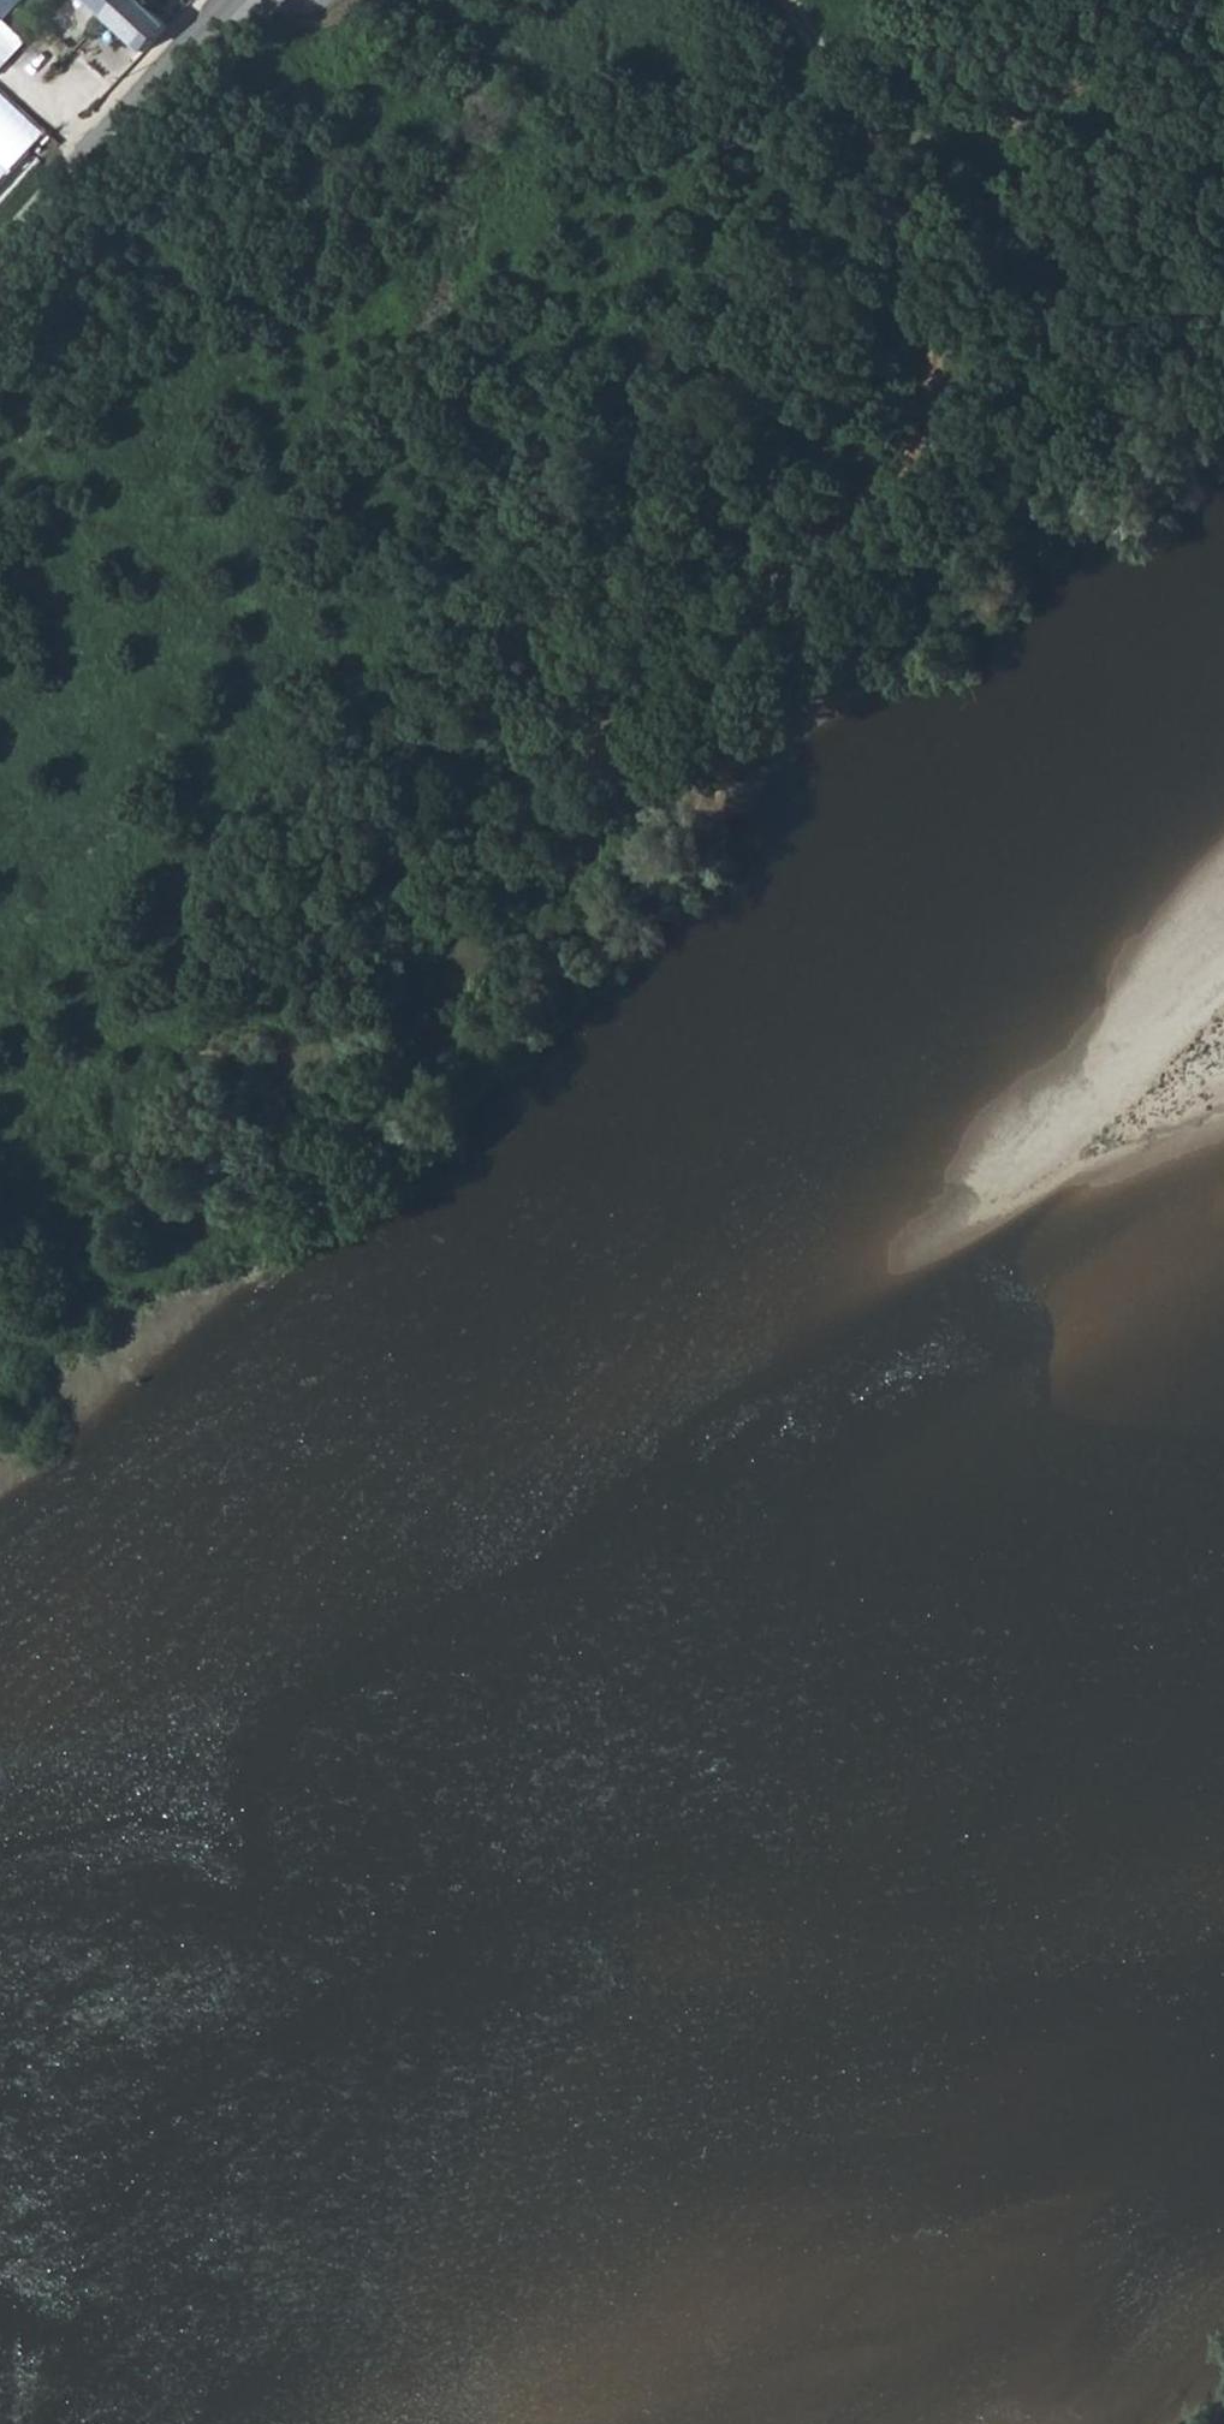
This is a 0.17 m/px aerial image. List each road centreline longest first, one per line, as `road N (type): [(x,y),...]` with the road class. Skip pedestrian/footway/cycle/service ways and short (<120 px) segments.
road 1 (unclassified): [(0,248),(227,0)]
road 2 (track): [(786,0),(852,98),(916,164)]

